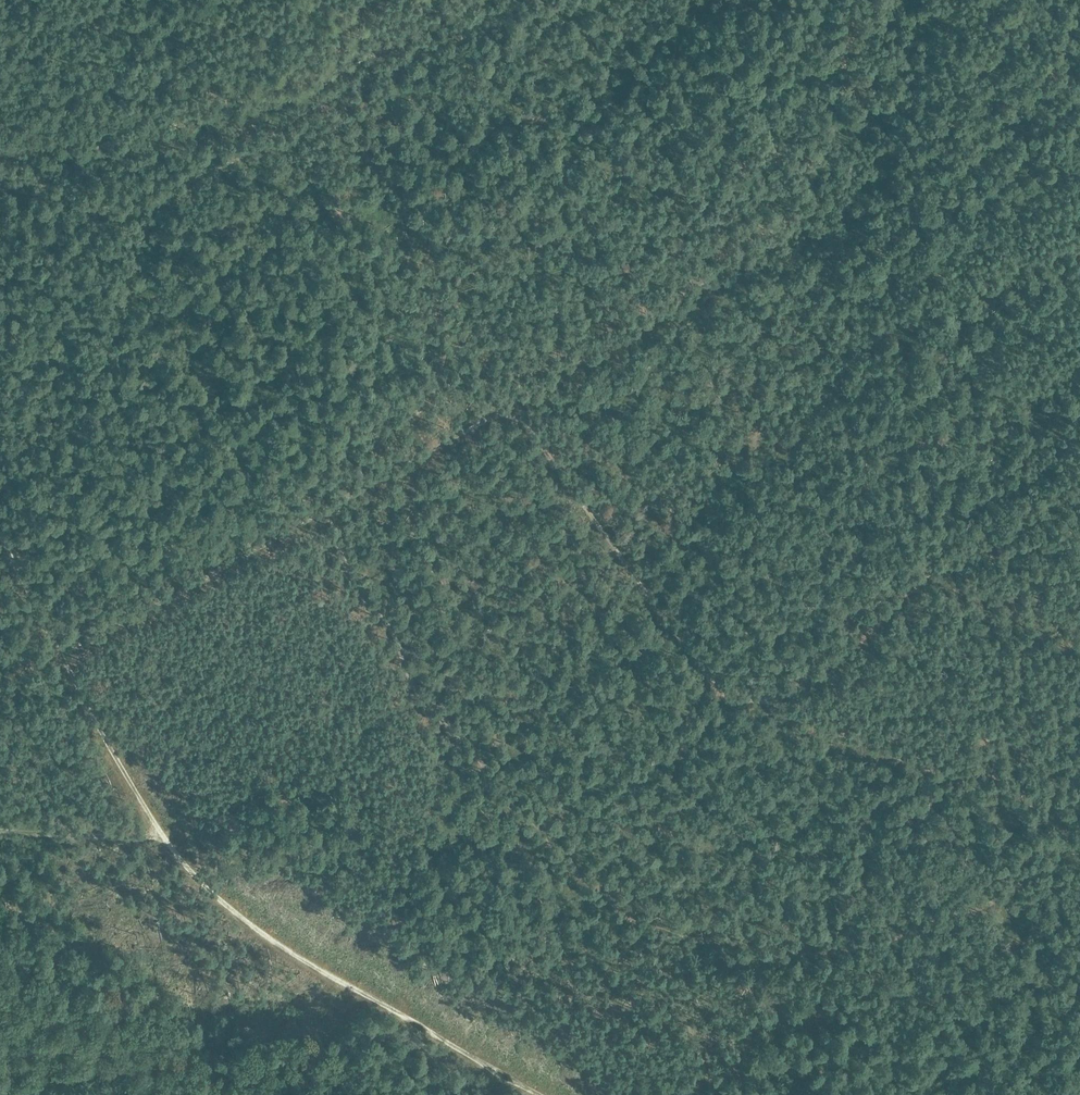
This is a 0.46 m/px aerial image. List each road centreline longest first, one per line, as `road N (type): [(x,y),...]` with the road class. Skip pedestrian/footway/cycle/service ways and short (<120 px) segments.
road 1 (track): [(62,656),(157,837),(198,878),(299,955),(535,1094)]
road 2 (track): [(0,172),(289,98),(479,0)]
road 3 (track): [(157,837),(0,831)]
road 4 (track): [(0,537),(62,656)]

